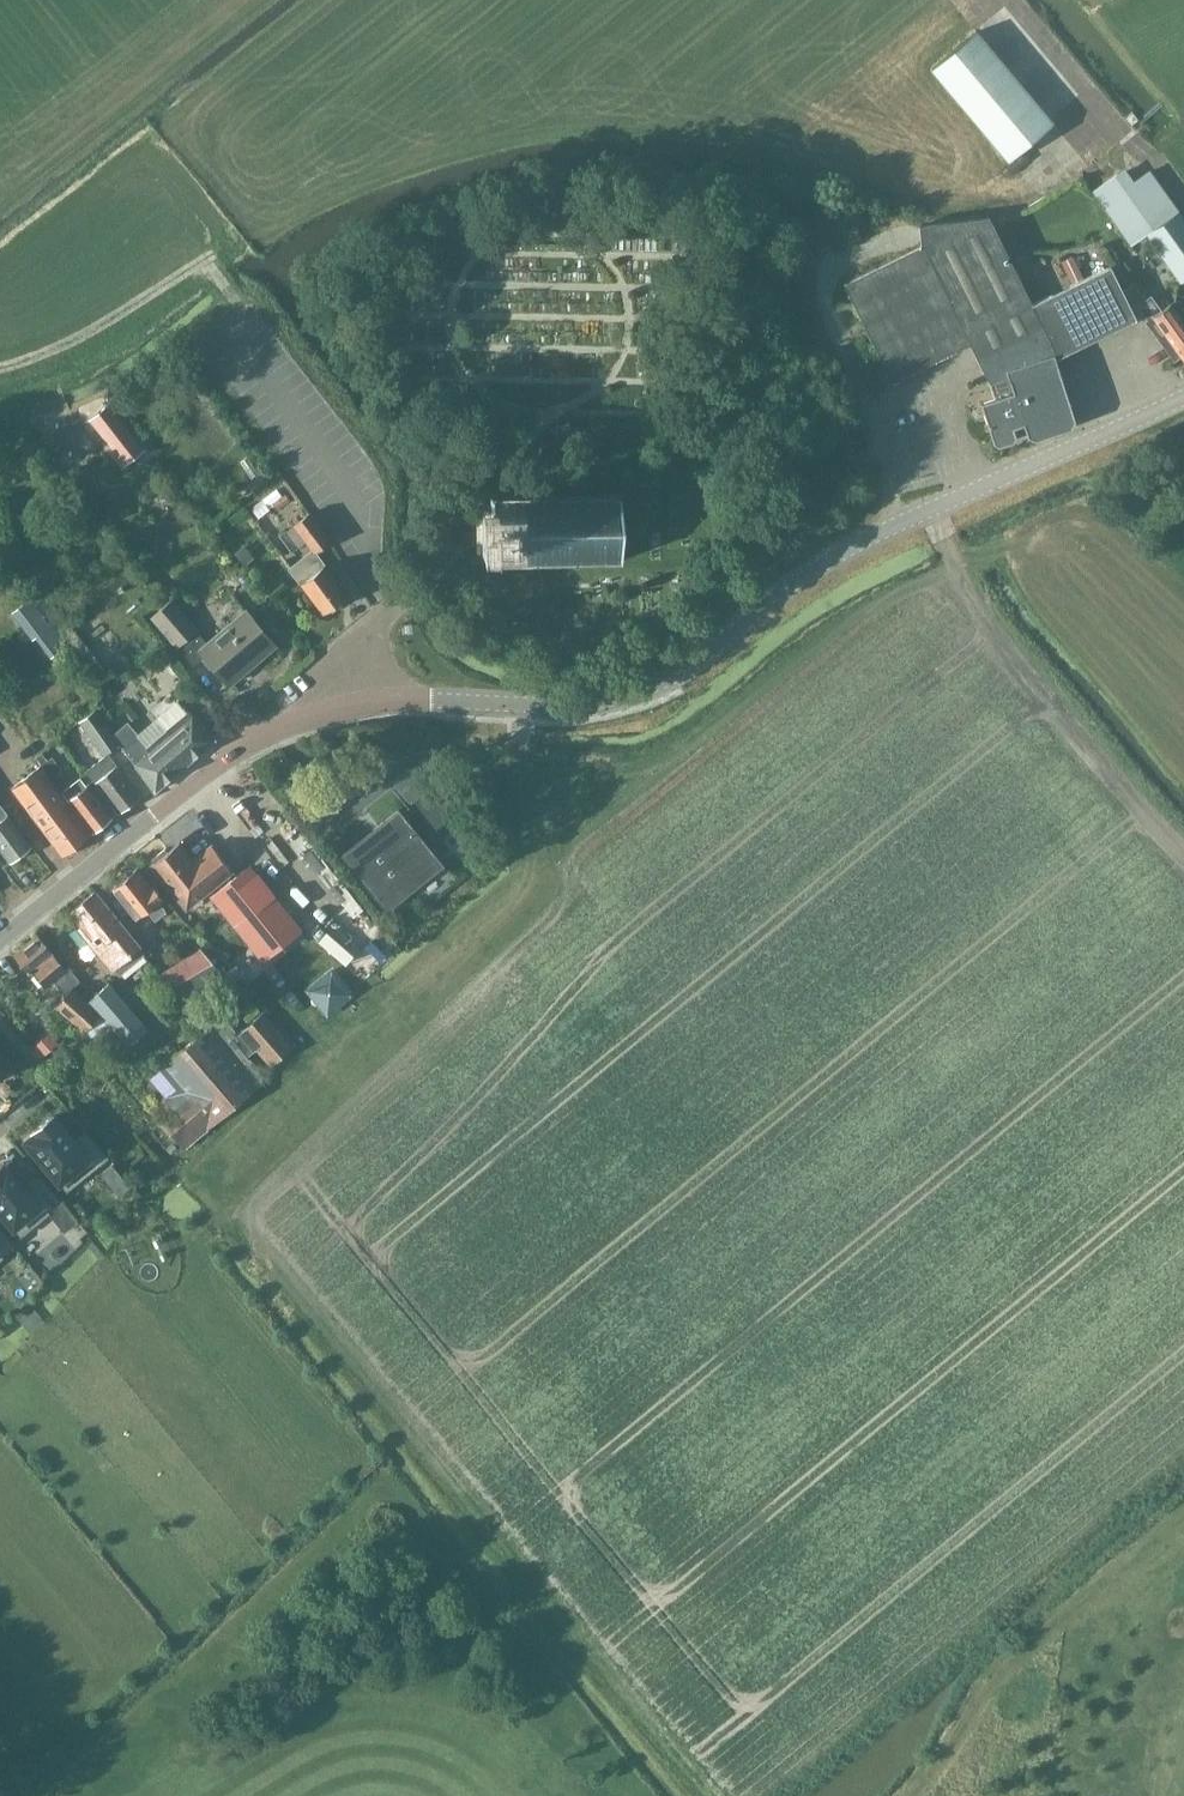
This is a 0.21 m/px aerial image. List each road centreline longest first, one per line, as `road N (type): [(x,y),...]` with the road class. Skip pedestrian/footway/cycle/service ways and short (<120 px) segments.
road 1 (tertiary): [(0,941),(200,780),(297,713),(372,697),(590,707),(635,696),(681,674),(824,563),(1183,394)]
road 2 (track): [(230,329),(240,307),(209,268),(196,264),(82,336),(0,368)]

